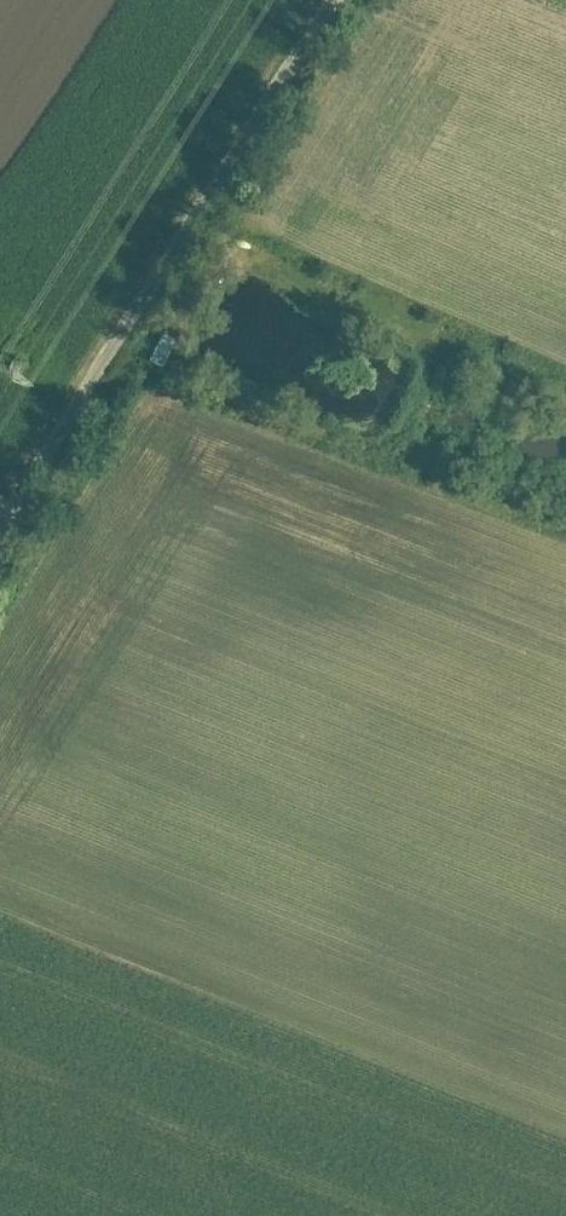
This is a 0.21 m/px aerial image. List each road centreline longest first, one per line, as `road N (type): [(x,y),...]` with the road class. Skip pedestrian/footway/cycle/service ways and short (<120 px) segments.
road 1 (unclassified): [(334,0),(0,530)]

